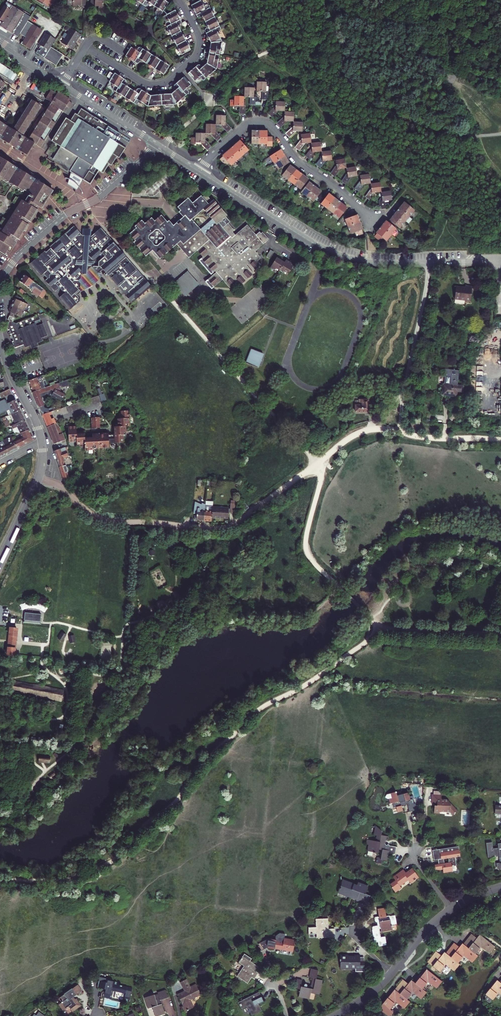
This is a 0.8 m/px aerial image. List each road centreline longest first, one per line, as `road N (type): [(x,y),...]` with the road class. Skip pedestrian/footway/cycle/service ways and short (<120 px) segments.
road 1 (residential): [(197,171),(345,257),(494,262)]
road 2 (residential): [(62,85),(85,47),(146,84),(169,80),(199,45),(178,0)]
road 3 (residential): [(197,171),(240,129),(262,122),(302,164),(376,219)]
road 4 (residential): [(336,1015),(380,986),(443,915),(500,887)]
road 5 (residential): [(0,282),(61,219),(102,196),(158,146)]
road 6 (residential): [(41,441),(39,479),(0,561)]

